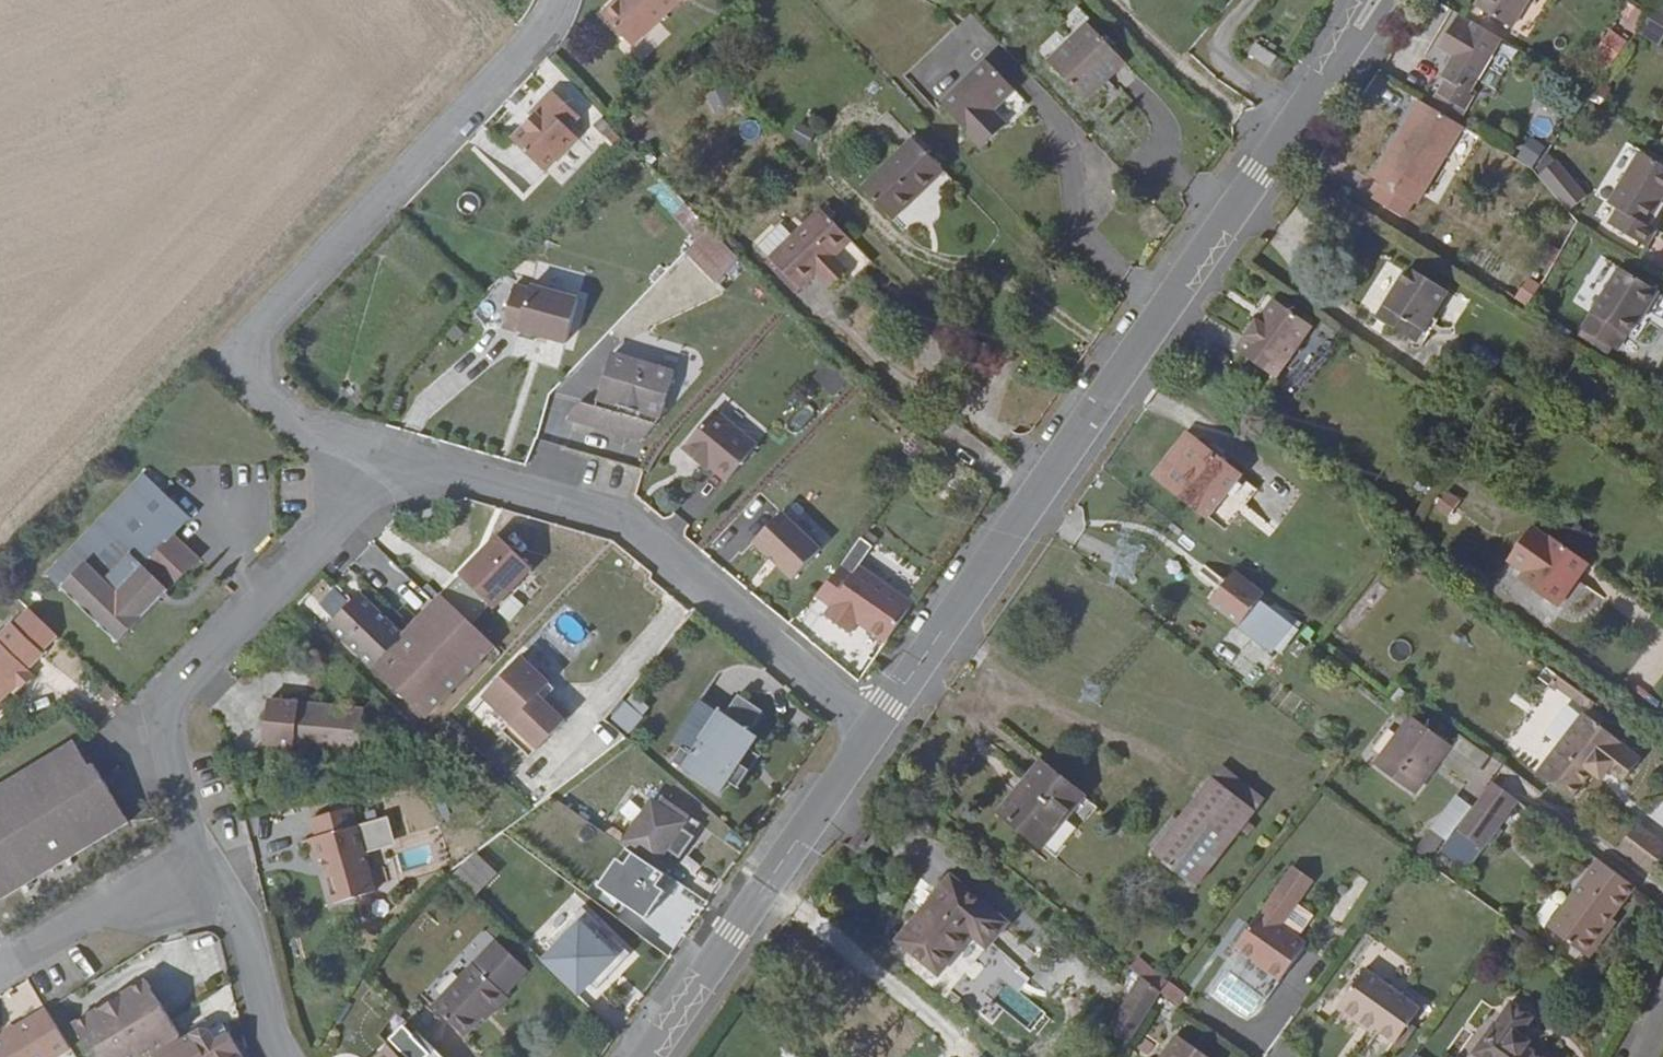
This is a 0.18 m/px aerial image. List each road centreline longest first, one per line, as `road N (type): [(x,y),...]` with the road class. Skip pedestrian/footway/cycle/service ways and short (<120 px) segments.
road 1 (tertiary): [(1298,117),(869,726)]
road 2 (residential): [(363,477),(342,457),(289,431),(238,382),(234,347),(265,304),(512,48),(544,0)]
road 3 (residential): [(869,726),(615,520),(426,468),(363,477)]
road 4 (residential): [(363,477),(156,703),(181,854)]
road 5 (tertiary): [(869,726),(643,1056)]
road 6 (residential): [(181,854),(234,923),(274,1056)]
road 7 (residential): [(181,854),(0,962)]
road 8 (tertiary): [(1298,117),(1345,70),(1394,0)]
road 9 (tertiary): [(1359,0),(1320,59),(1298,117)]

